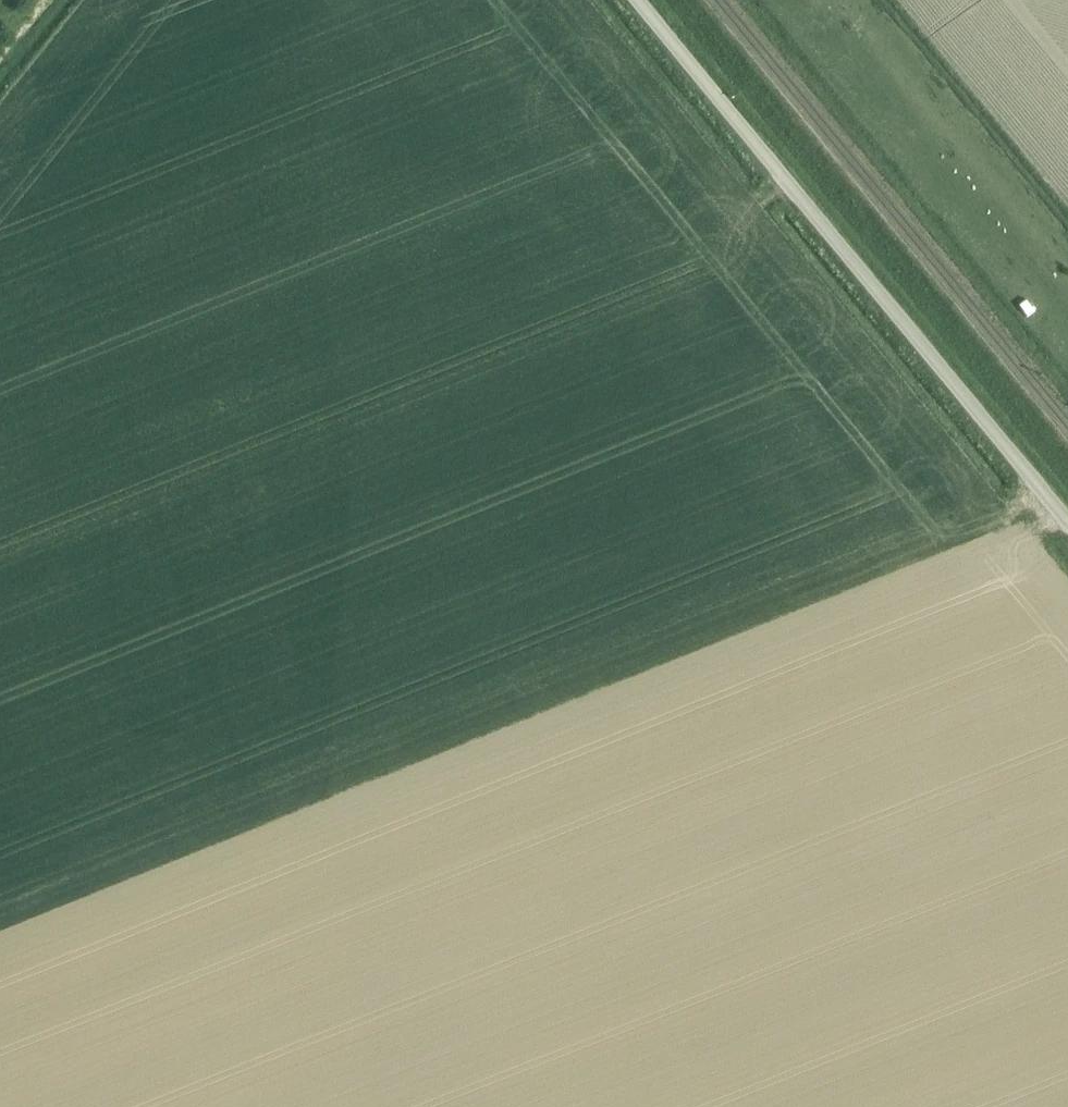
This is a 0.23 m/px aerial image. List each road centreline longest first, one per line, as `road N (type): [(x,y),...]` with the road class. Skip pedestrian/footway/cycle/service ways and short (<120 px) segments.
road 1 (unclassified): [(1067,534),(632,0)]

